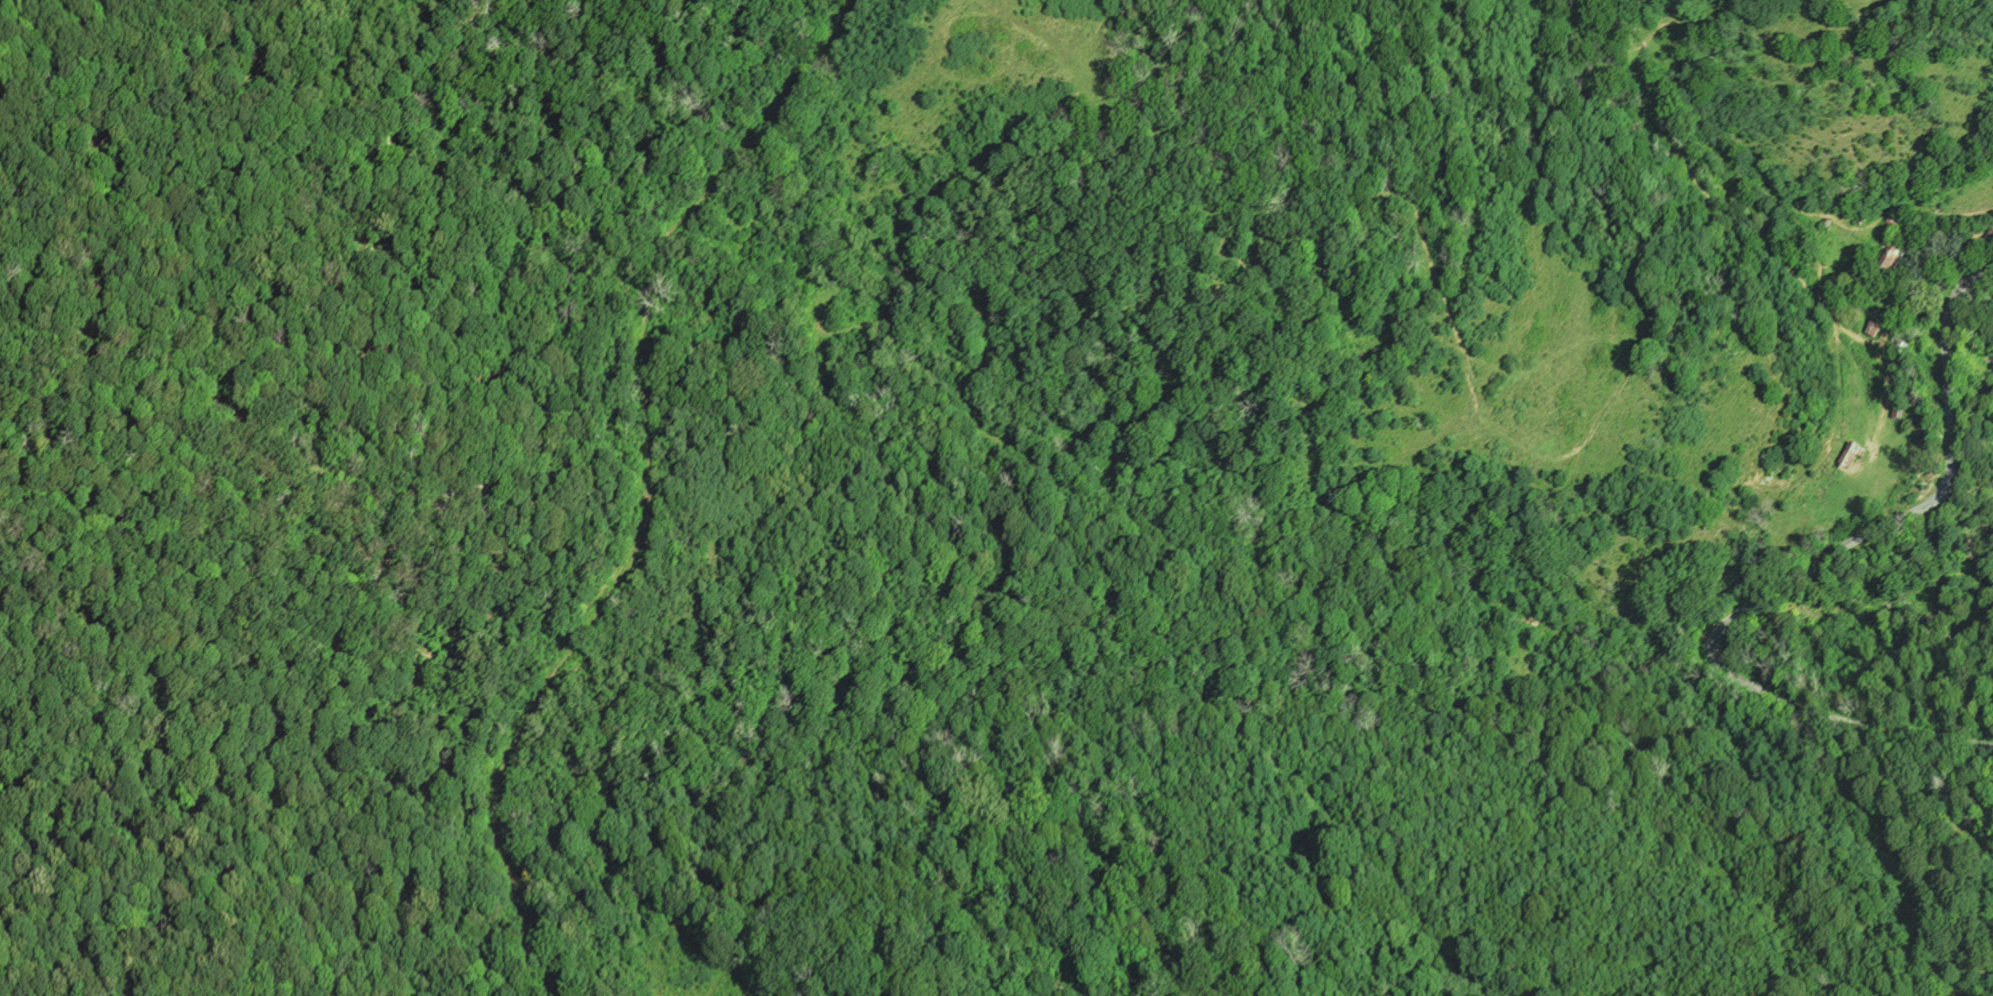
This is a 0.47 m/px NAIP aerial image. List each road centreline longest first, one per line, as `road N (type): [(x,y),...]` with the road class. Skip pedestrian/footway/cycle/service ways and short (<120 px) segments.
road 1 (tertiary): [(1992,751),(1870,731),(1777,702),(1723,666),(1718,643),(1724,626),(1743,612),(1940,493),(1950,466),(1953,307),(1964,286),(1992,274)]

